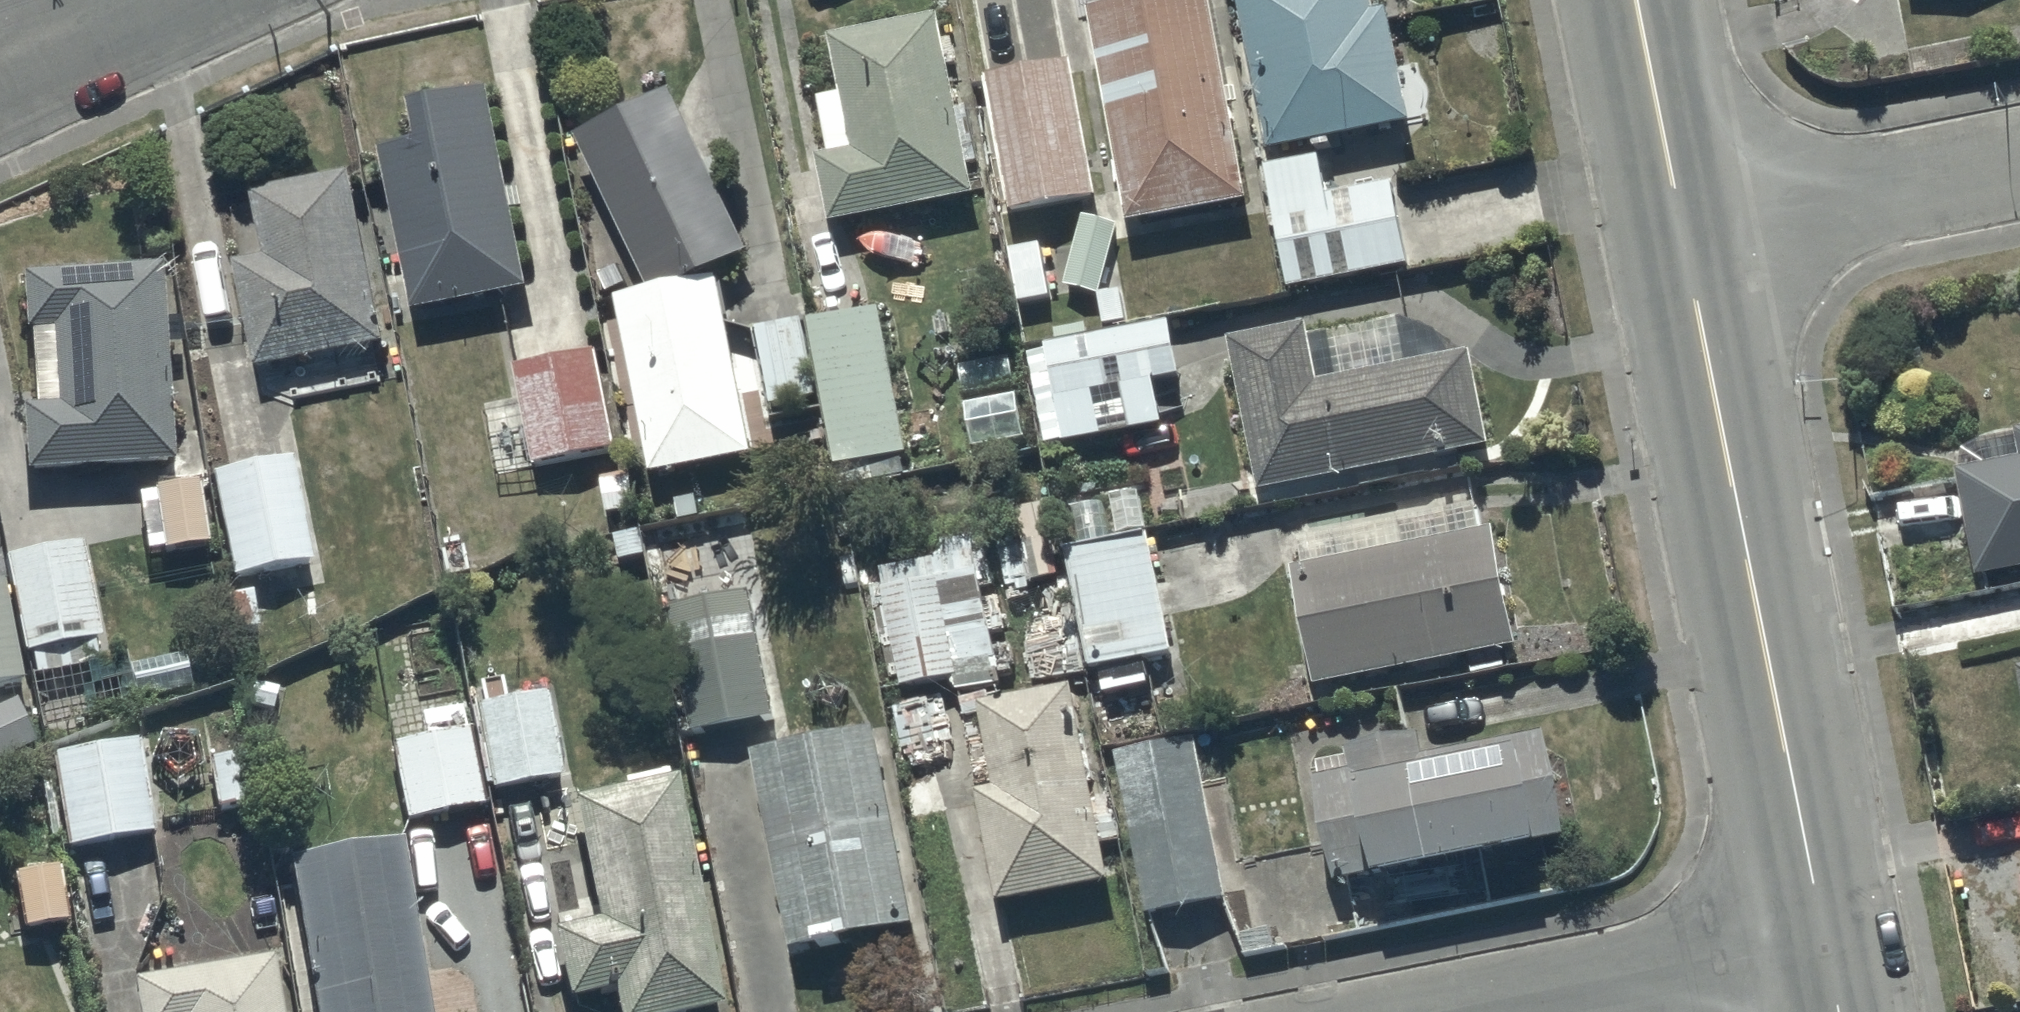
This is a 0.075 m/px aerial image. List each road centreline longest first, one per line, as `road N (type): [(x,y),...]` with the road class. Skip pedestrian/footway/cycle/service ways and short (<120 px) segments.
road 1 (tertiary): [(1690,231),(1832,948)]
road 2 (residential): [(1690,231),(2019,164)]
road 3 (residential): [(1505,1011),(1832,948)]
road 4 (tertiary): [(1641,0),(1690,231)]
road 5 (residential): [(131,0),(0,62)]

